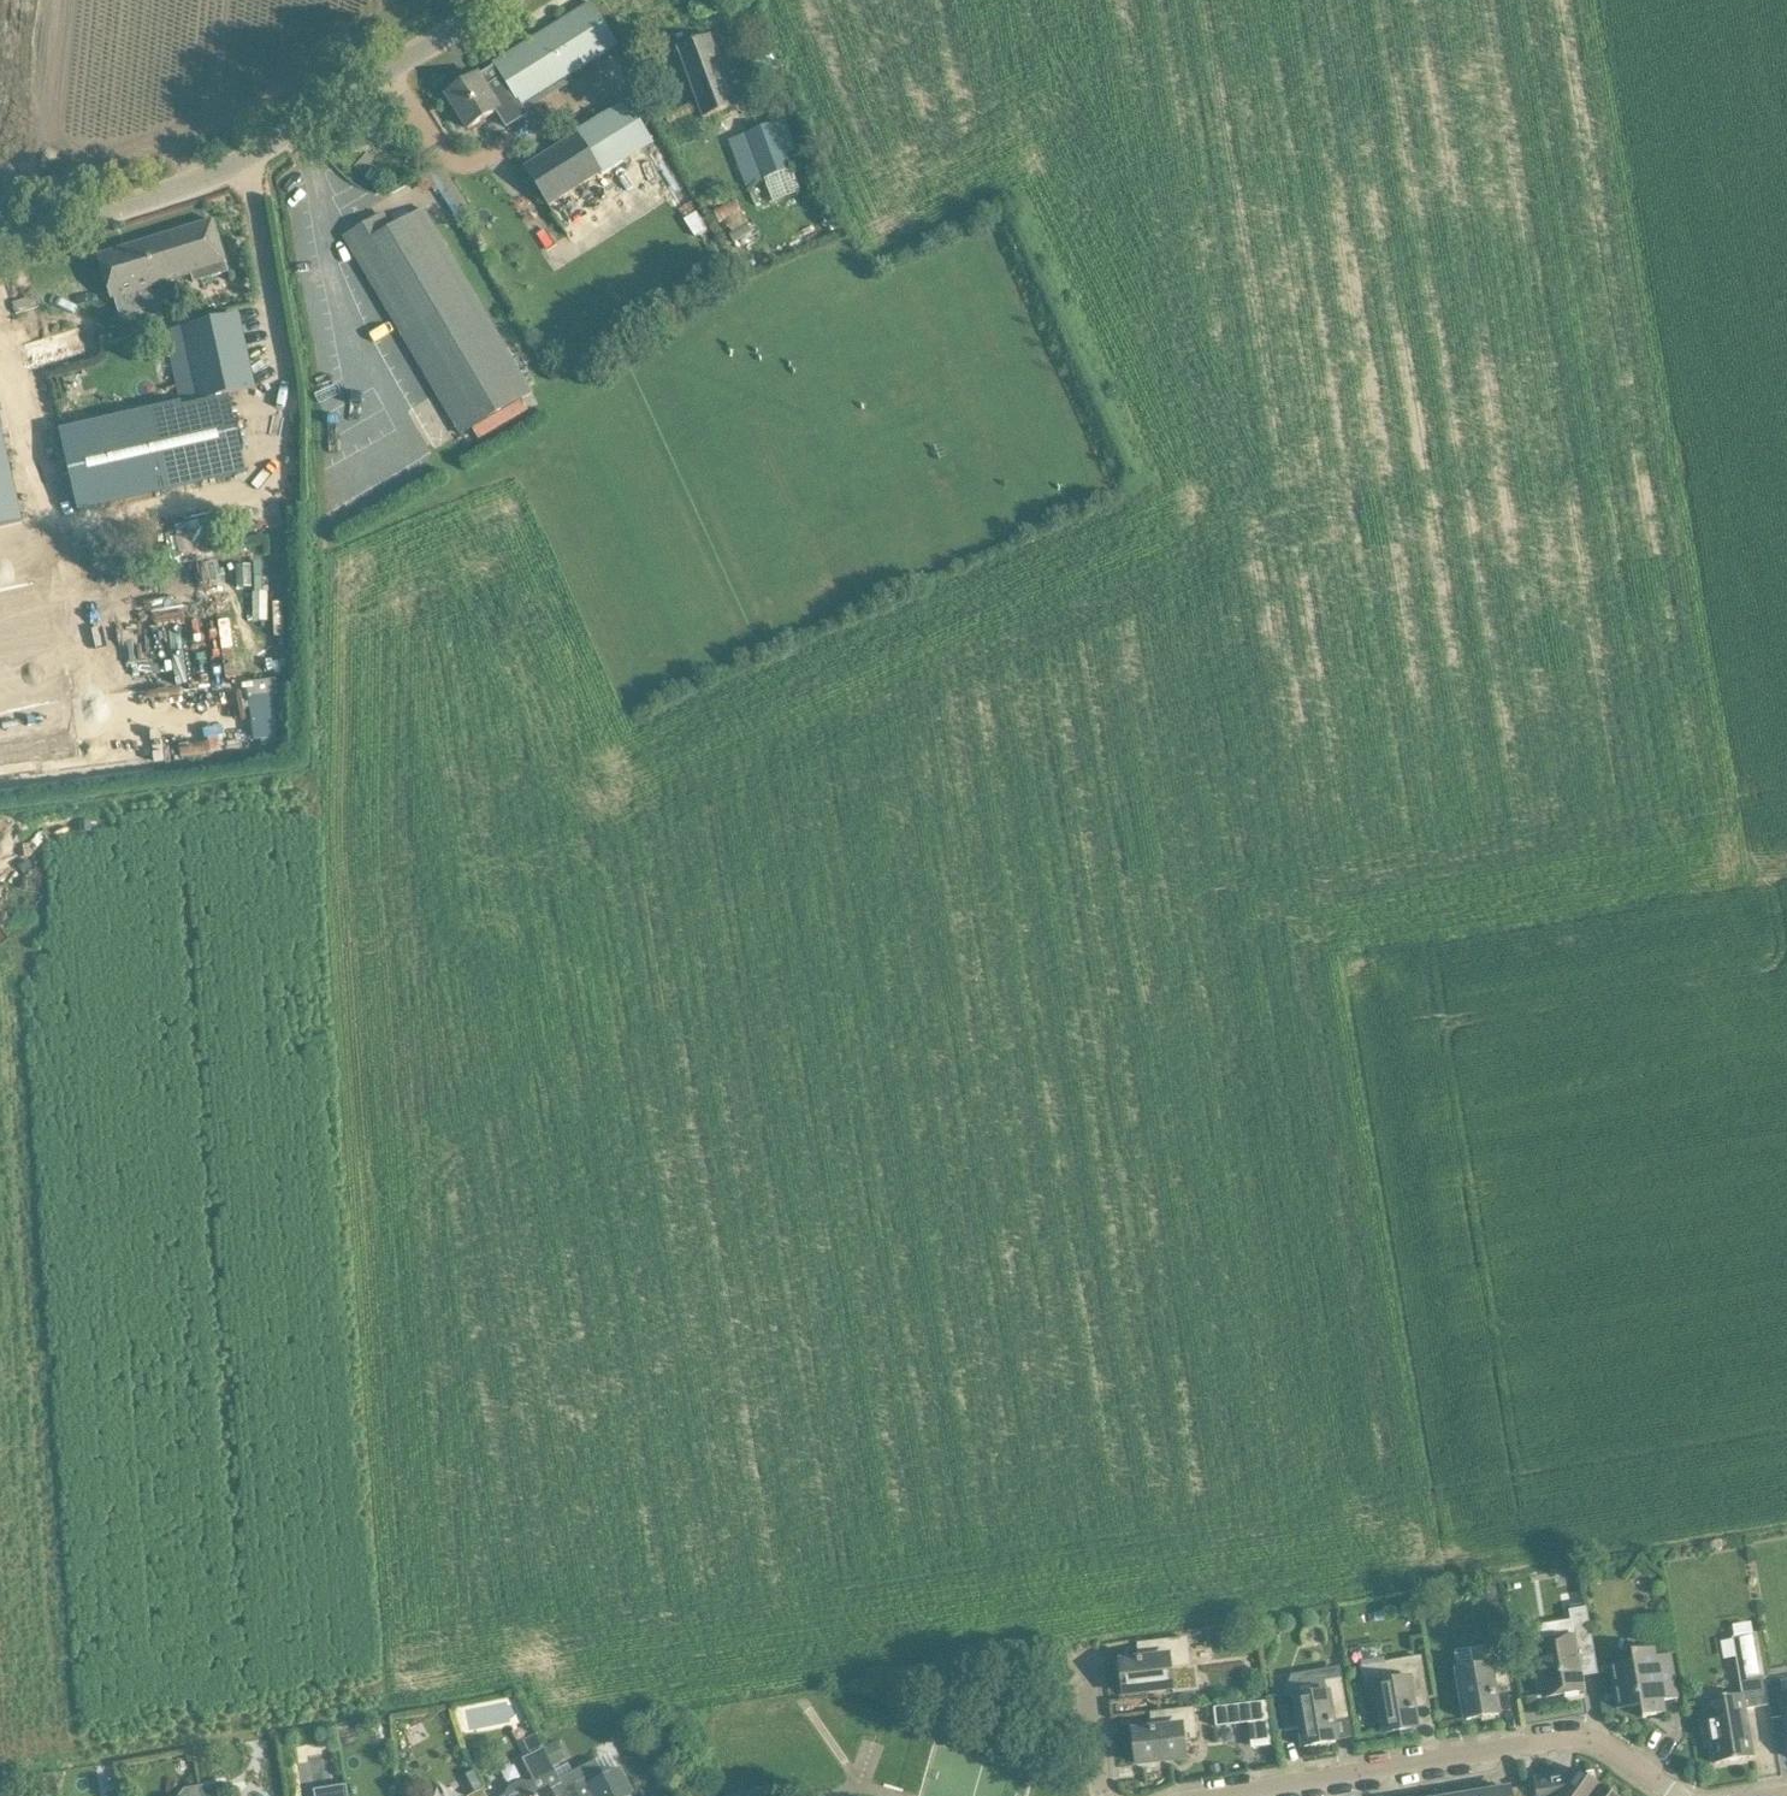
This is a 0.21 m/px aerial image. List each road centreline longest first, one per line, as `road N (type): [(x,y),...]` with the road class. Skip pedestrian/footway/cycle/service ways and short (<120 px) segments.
road 1 (unclassified): [(0,248),(253,161),(504,0)]
road 2 (residential): [(1677,1795),(1586,1736),(1212,1795)]
road 3 (residential): [(1104,1795),(1086,1653)]

